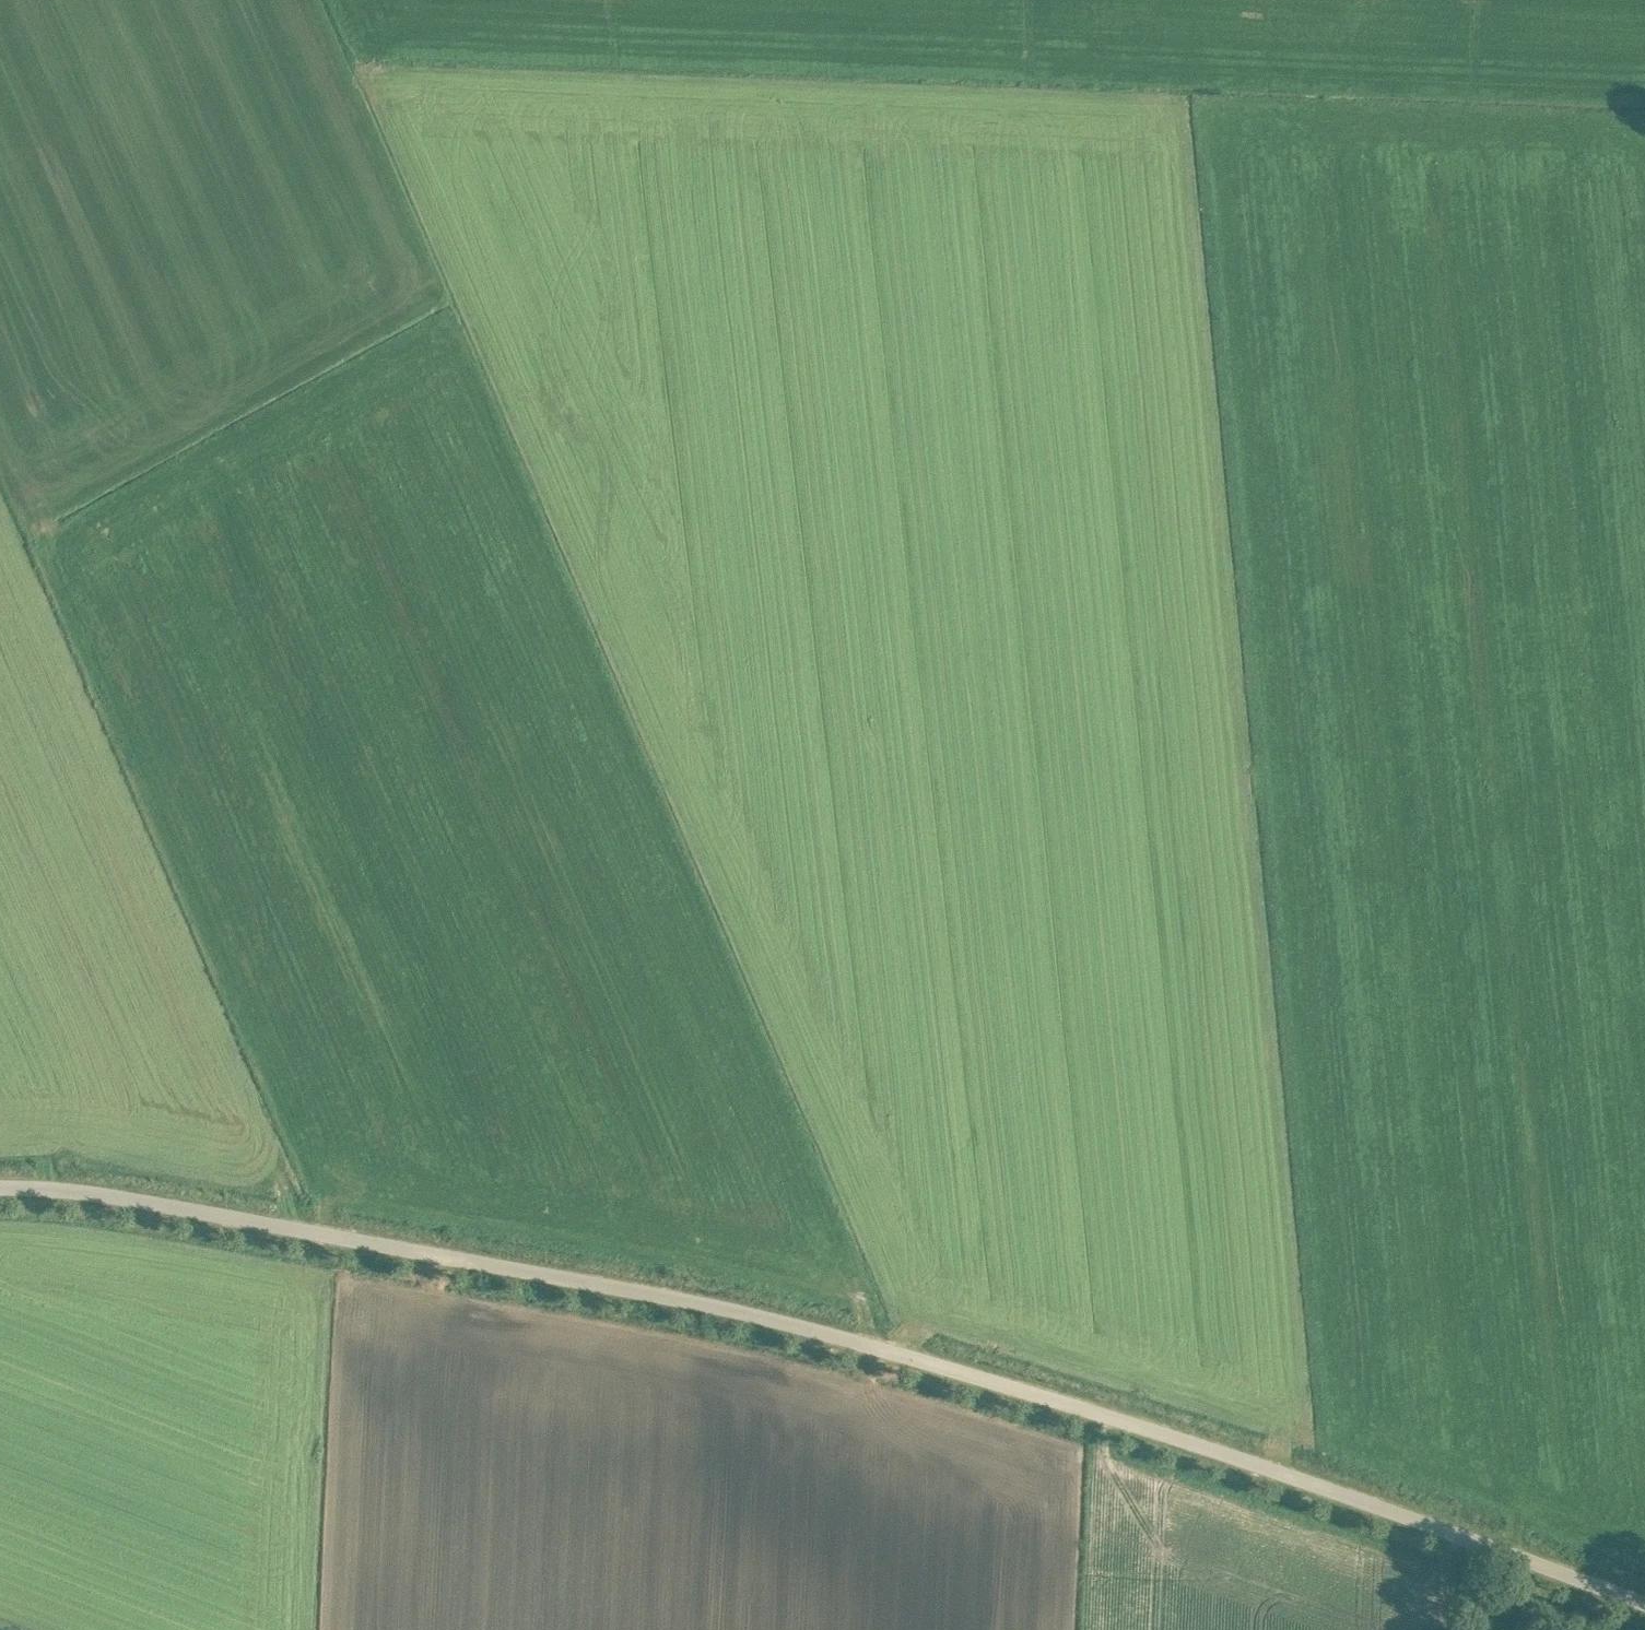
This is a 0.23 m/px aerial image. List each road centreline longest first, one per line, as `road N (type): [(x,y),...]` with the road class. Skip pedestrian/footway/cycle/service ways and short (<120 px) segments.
road 1 (unclassified): [(1644,1604),(1218,1451),(772,1319),(120,1197),(0,1187)]

